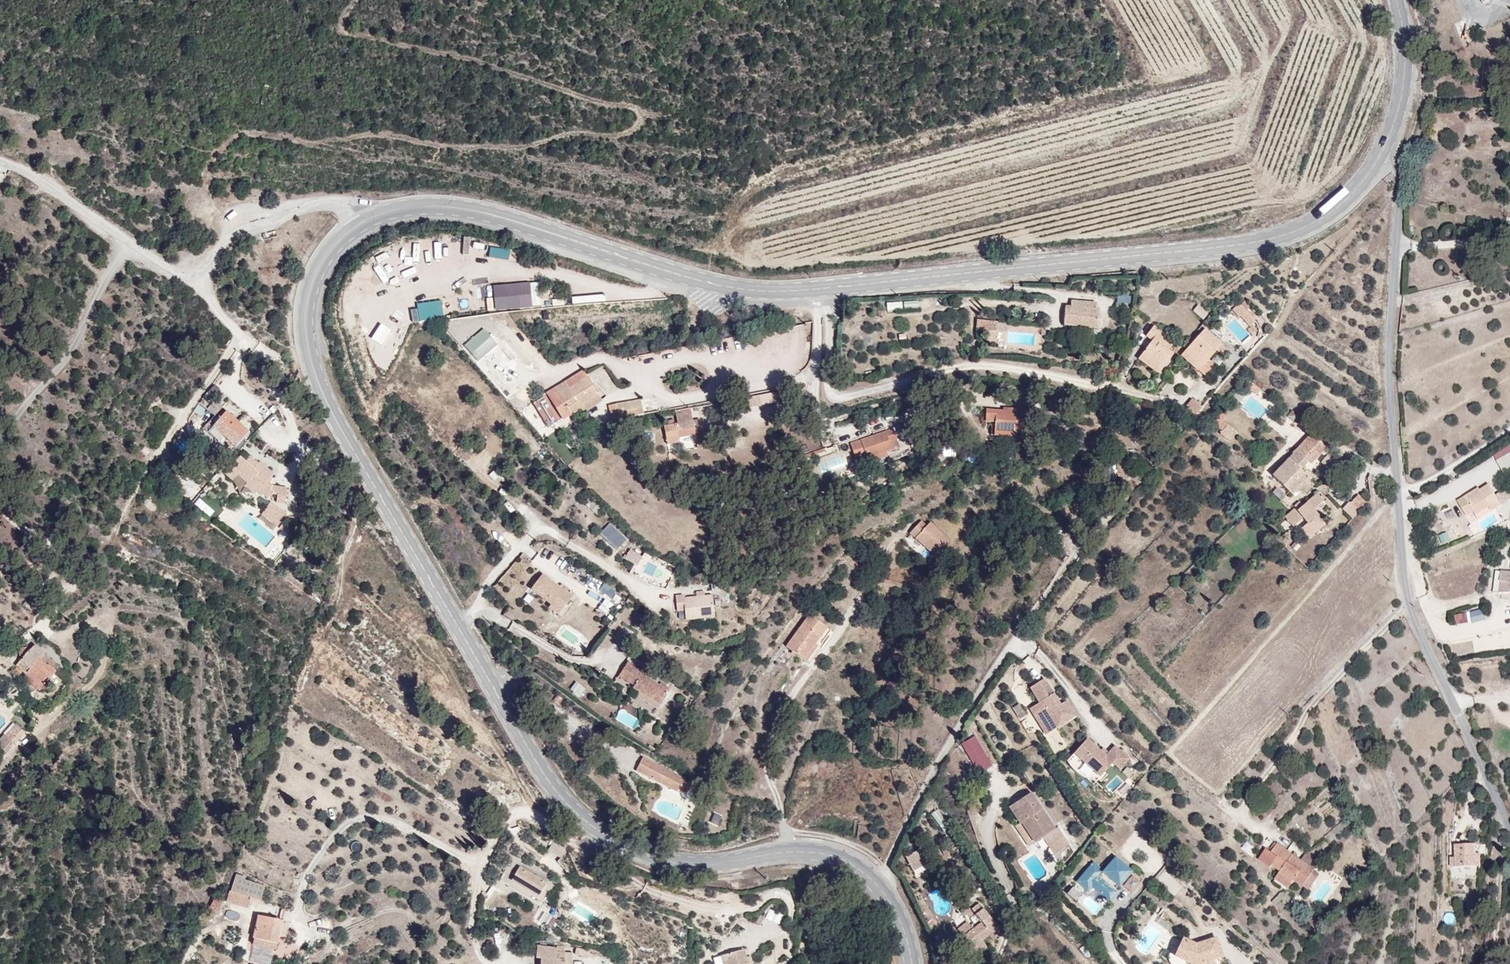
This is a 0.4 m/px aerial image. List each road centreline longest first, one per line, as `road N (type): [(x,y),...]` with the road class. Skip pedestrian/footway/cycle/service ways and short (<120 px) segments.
road 1 (primary): [(912,963),(891,904),(837,857),(789,852),(719,863),(662,862),(596,834),(554,791),(317,383),(305,322),(308,292),(330,248),(364,220)]
road 2 (primary): [(364,220),(451,206),(699,278),(746,289),(818,288),(1257,241),(1325,216),(1354,193),(1384,147)]
road 3 (unclassified): [(1509,828),(1409,608),(1391,385),(1397,166),(1384,147)]
road 4 (unclassified): [(364,220),(337,203),(294,211),(223,241),(193,277),(0,158)]
road 5 (primary): [(1384,147),(1404,88),(1397,0)]

